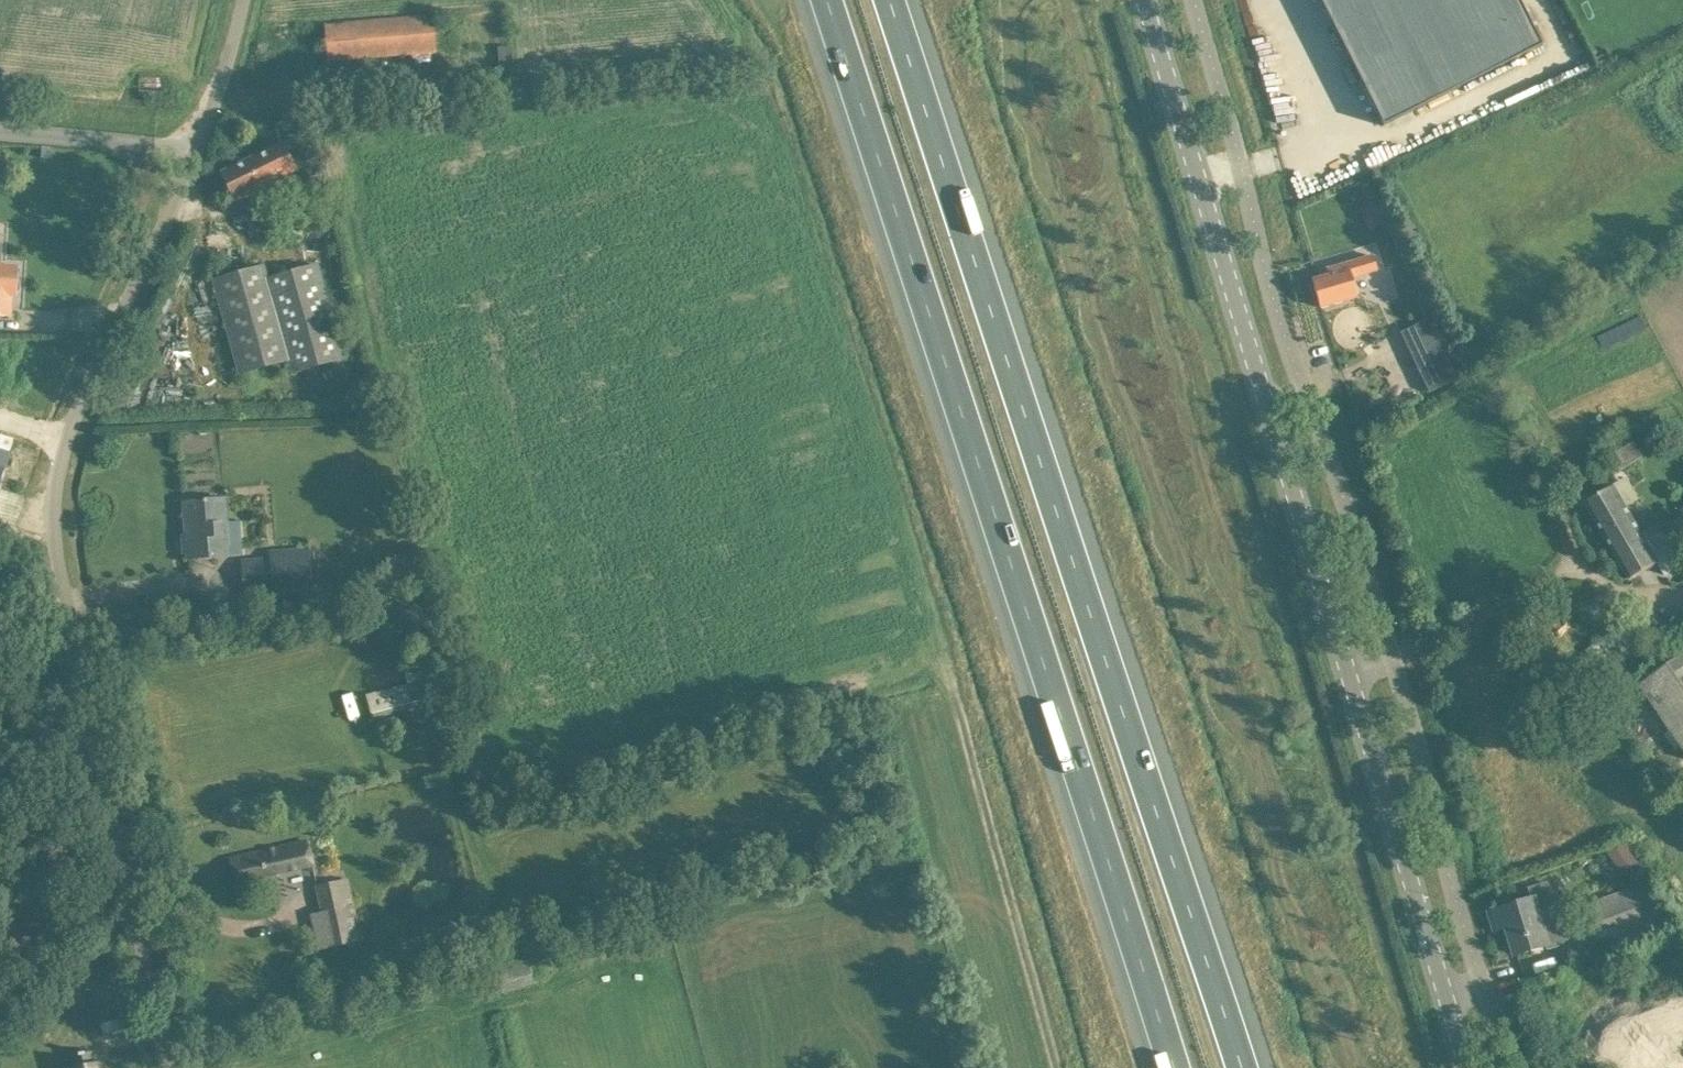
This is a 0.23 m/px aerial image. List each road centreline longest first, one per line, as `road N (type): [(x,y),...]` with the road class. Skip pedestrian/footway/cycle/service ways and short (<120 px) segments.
road 1 (motorway): [(1241,1067),(895,0)]
road 2 (motorway): [(825,0),(1168,1067)]
road 3 (unclassified): [(166,1067),(43,547),(40,493),(52,444),(186,151),(235,0)]
road 4 (tertiary): [(1145,0),(1470,1067)]
road 5 (track): [(1059,1067),(941,673)]

